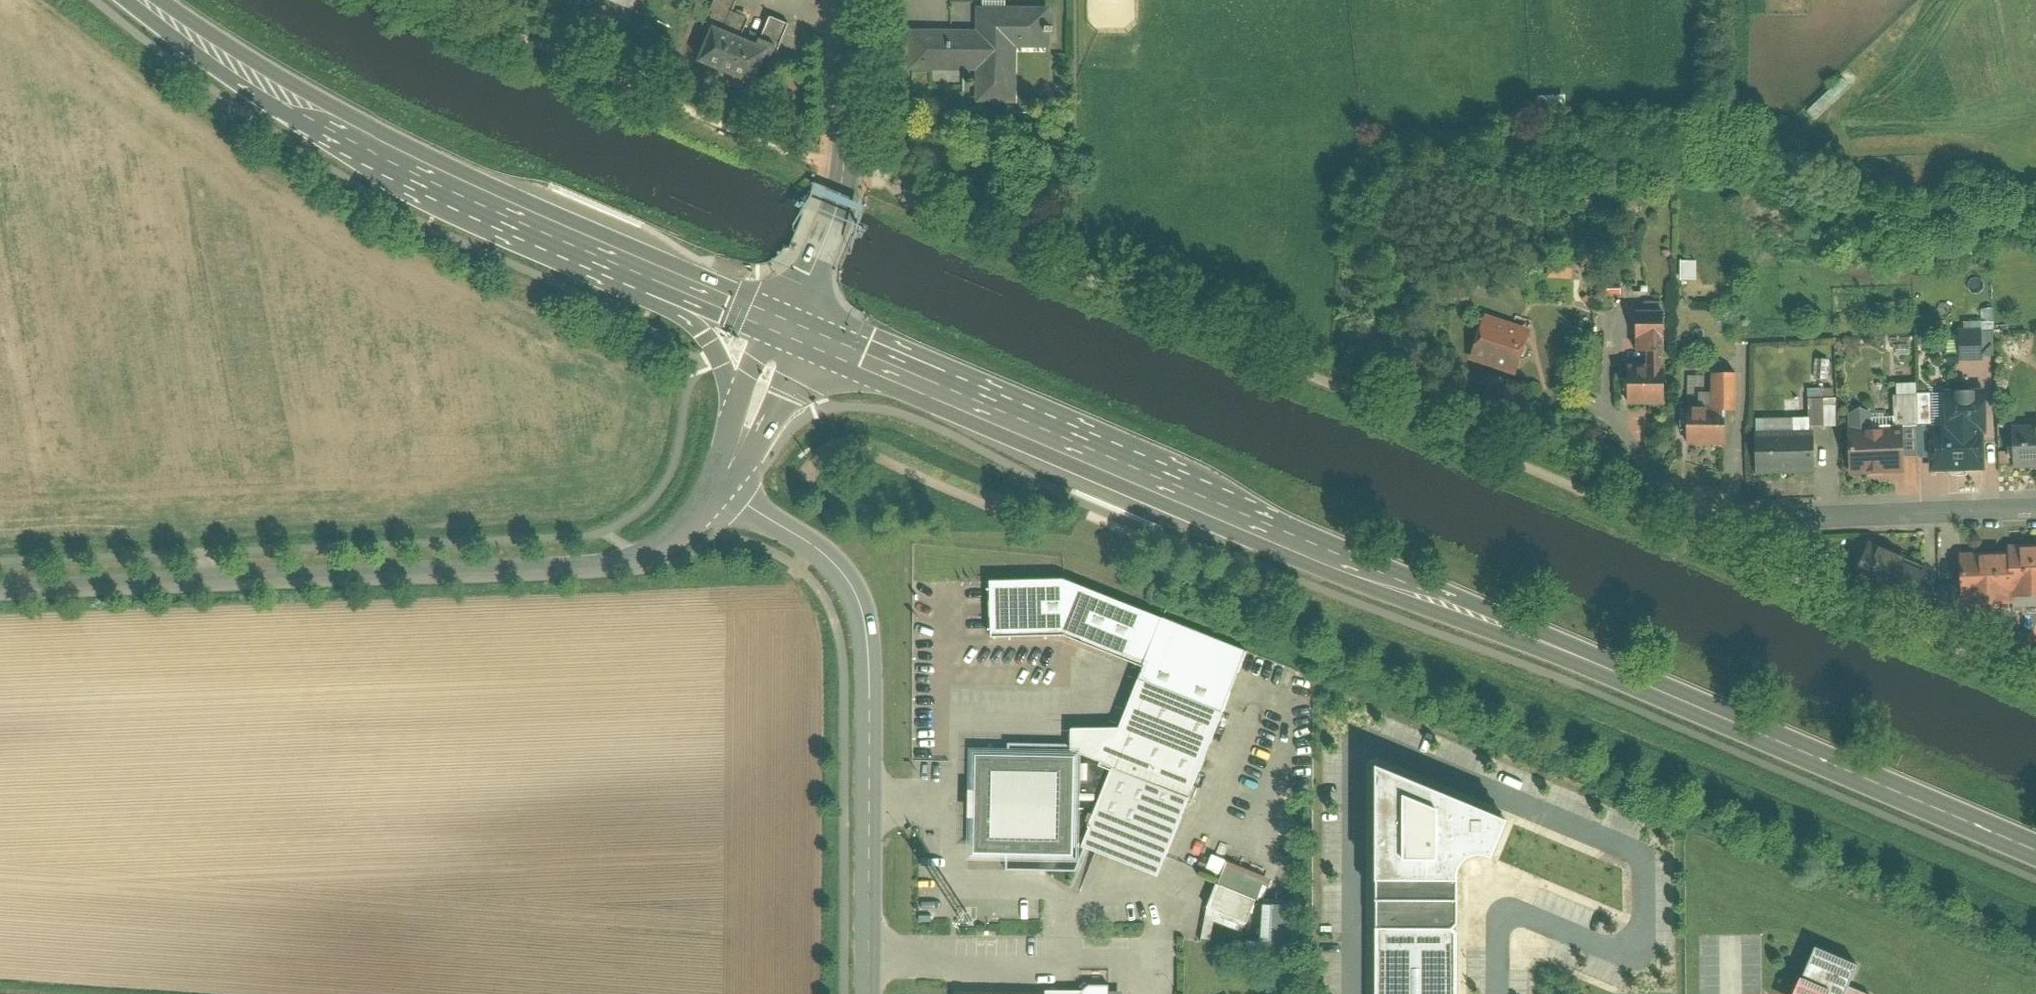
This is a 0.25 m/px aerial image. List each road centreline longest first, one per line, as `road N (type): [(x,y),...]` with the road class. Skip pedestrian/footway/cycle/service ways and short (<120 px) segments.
road 1 (primary): [(789,326),(2035,851)]
road 2 (unclassified): [(720,487),(670,542),(642,559),(570,569),(0,583)]
road 3 (unclassified): [(869,993),(863,610),(837,565),(813,544),(720,487)]
road 4 (primary): [(134,0),(246,78),(378,150),(639,266)]
road 5 (residential): [(1689,532),(1700,523),(2035,508)]
road 6 (unclassified): [(789,326),(844,166),(830,0)]
road 7 (primary): [(639,266),(682,305),(717,355),(737,446)]
road 8 (primary): [(639,266),(789,326)]
road 9 (unclassified): [(789,326),(737,446)]

